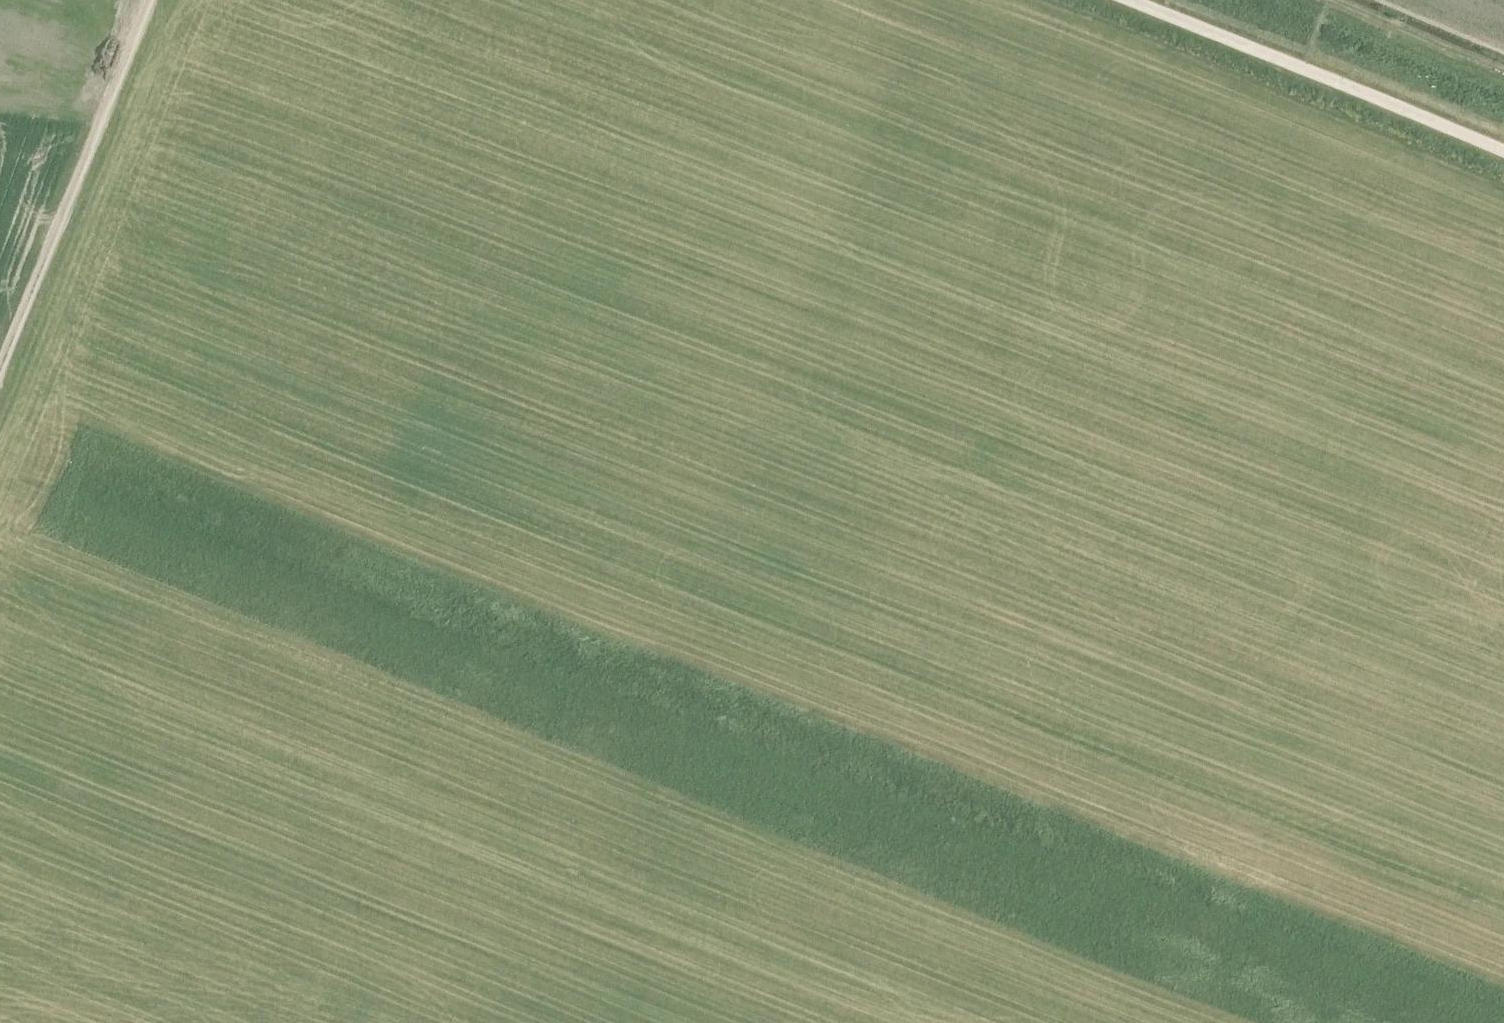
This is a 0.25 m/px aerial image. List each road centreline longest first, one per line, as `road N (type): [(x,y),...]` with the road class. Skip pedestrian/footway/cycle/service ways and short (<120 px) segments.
road 1 (unclassified): [(1119,0),(1503,151)]
road 2 (track): [(0,380),(150,0)]

